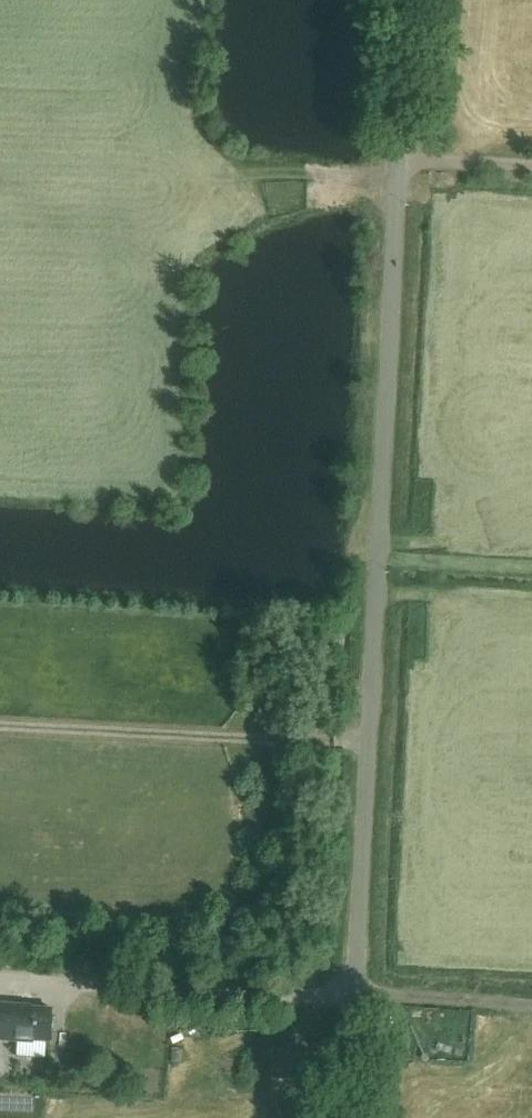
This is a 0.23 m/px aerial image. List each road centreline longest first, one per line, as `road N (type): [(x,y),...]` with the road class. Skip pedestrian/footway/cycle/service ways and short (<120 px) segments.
road 1 (unclassified): [(348,1117),(407,0)]
road 2 (track): [(367,742),(0,726)]
road 3 (track): [(0,977),(354,996)]
road 4 (track): [(531,164),(399,158)]

